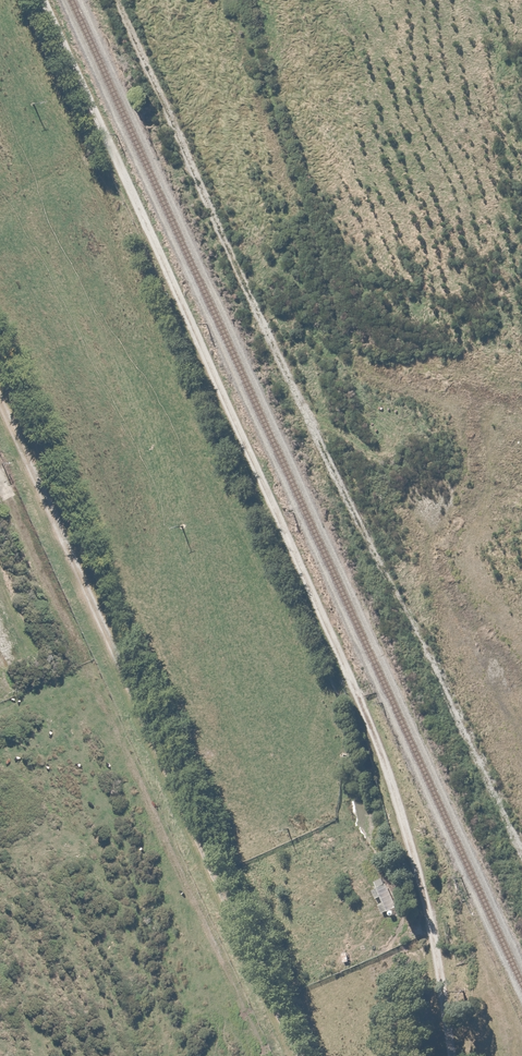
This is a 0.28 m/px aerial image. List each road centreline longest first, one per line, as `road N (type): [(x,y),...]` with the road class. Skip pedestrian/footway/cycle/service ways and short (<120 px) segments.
road 1 (unclassified): [(42,0),(390,776)]
road 2 (unclassified): [(297,1055),(0,406)]

